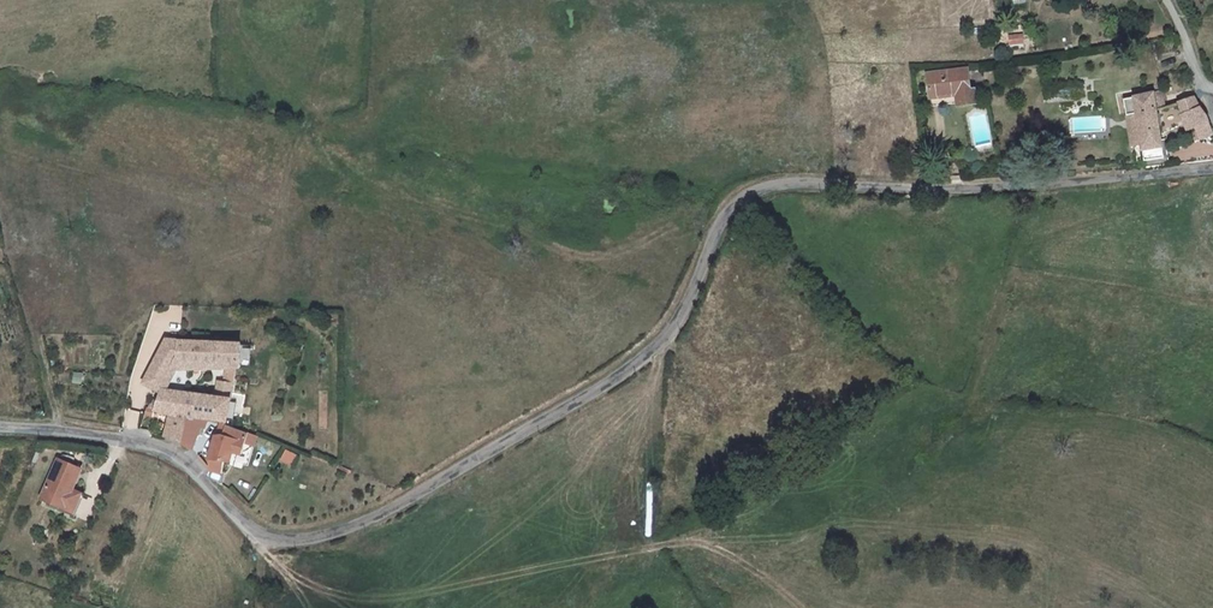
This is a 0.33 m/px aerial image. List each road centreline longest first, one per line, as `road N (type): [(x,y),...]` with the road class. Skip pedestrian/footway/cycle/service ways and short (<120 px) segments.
road 1 (unclassified): [(0,426),(162,449),(195,468),(263,539),(312,538),(369,520),(646,355),(686,312),(732,208),(760,188),(938,190),(1212,167)]

